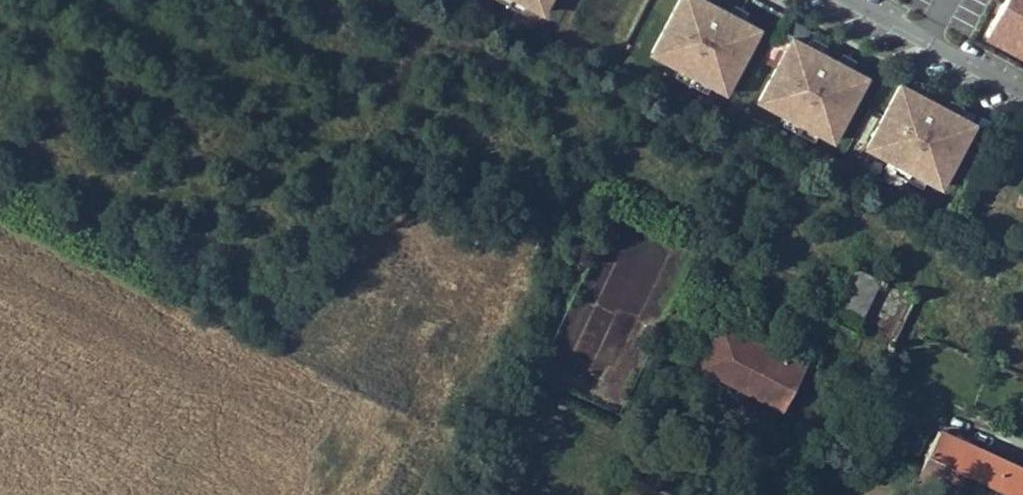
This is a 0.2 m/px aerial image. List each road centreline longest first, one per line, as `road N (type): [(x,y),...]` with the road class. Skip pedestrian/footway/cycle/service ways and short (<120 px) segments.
road 1 (residential): [(1022,91),(855,0)]

